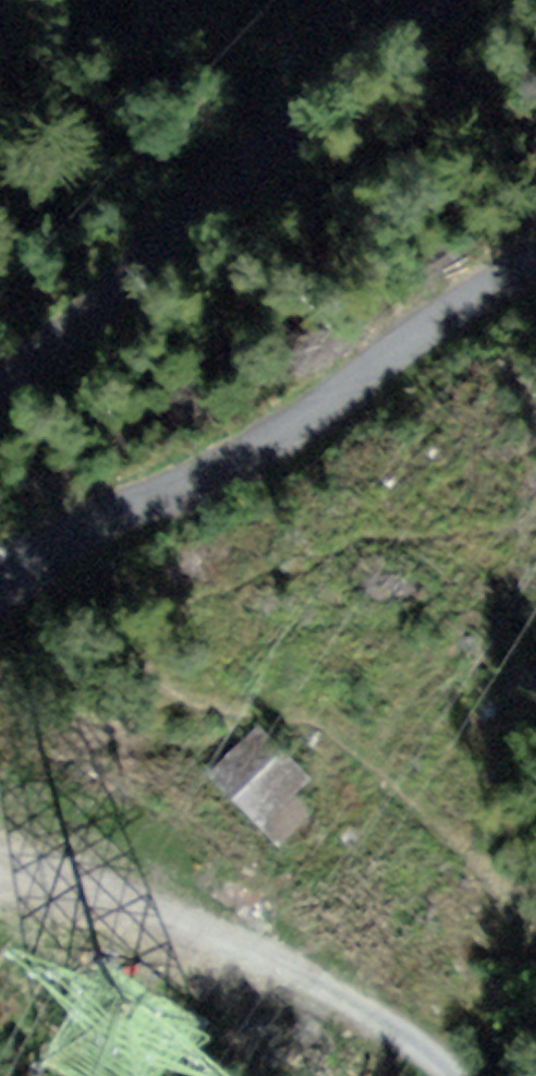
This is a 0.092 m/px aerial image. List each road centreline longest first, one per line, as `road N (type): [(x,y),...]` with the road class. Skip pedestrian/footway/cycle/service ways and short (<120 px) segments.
road 1 (unclassified): [(0,665),(38,618),(146,543),(277,473),(404,355),(535,264)]
road 2 (unclassified): [(484,0),(0,437)]
road 3 (track): [(0,837),(197,942),(398,1010),(461,1075)]

